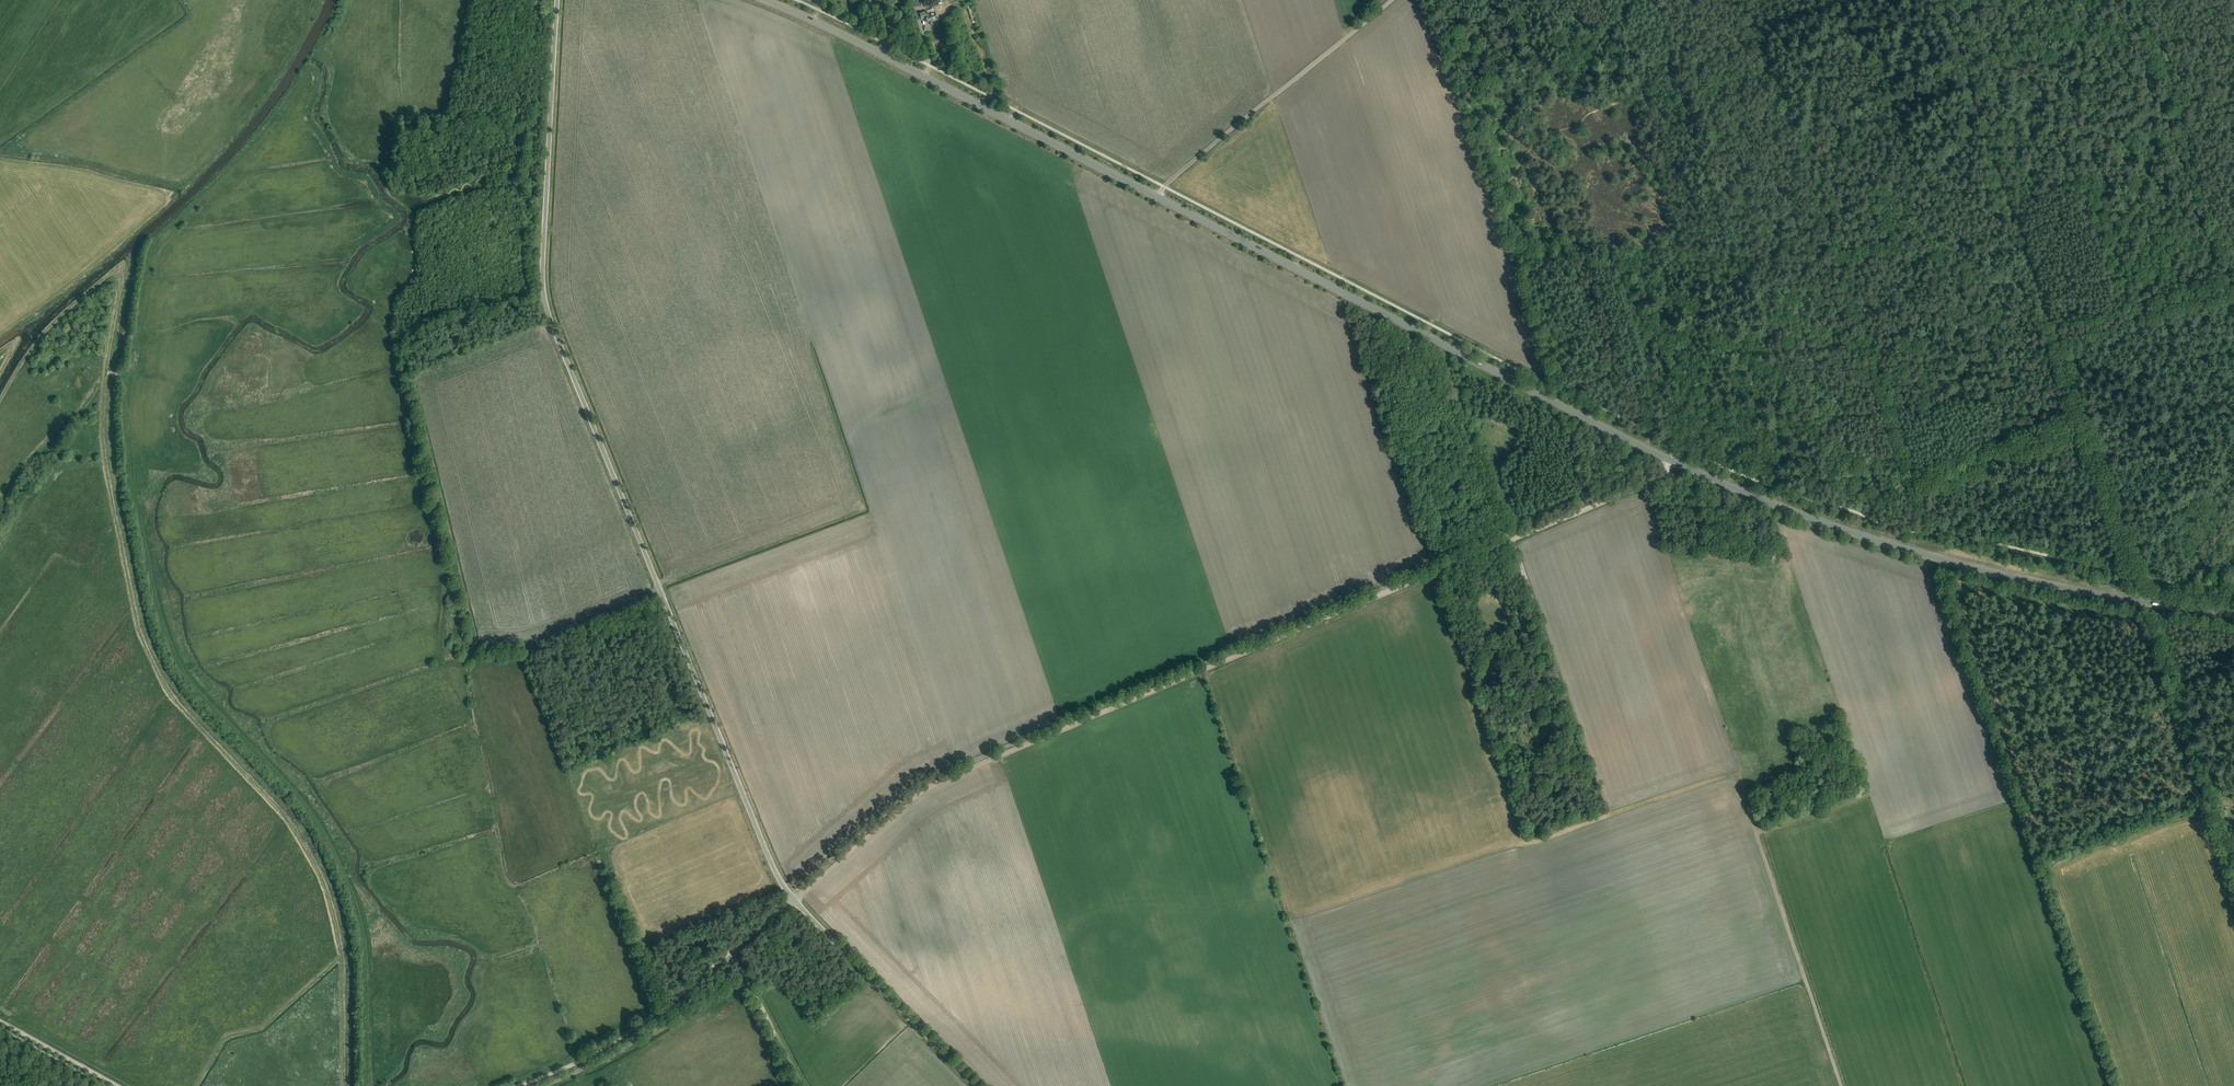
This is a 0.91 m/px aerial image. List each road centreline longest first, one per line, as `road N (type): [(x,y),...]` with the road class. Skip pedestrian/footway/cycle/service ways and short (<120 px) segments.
road 1 (tertiary): [(2233,612),(1978,569),(1752,496),(763,0)]
road 2 (unclassified): [(977,1085),(775,872),(550,319),(543,258),(557,0)]
road 3 (track): [(0,403),(46,332),(120,272),(101,428),(135,622),(170,697),(280,815),(318,876),(341,964),(343,1085)]
road 4 (track): [(1664,474),(934,784),(802,894)]
road 5 (track): [(2233,869),(2025,248)]
road 6 (track): [(1206,668),(1347,1085)]
road 7 (track): [(1511,534),(1600,816)]
road 8 (track): [(1164,187),(1392,0)]
road 9 (track): [(518,1085),(622,1036),(732,952)]
road 10 (track): [(2018,231),(1939,0)]
road 11 (track): [(195,1085),(226,1037),(263,1027),(341,960)]
road 12 (track): [(545,301),(420,328),(406,346),(413,382)]
road 13 (track): [(547,184),(484,185),(418,207),(389,192)]
road 14 (track): [(804,1085),(732,952)]
road 15 (track): [(0,1021),(117,1085)]

